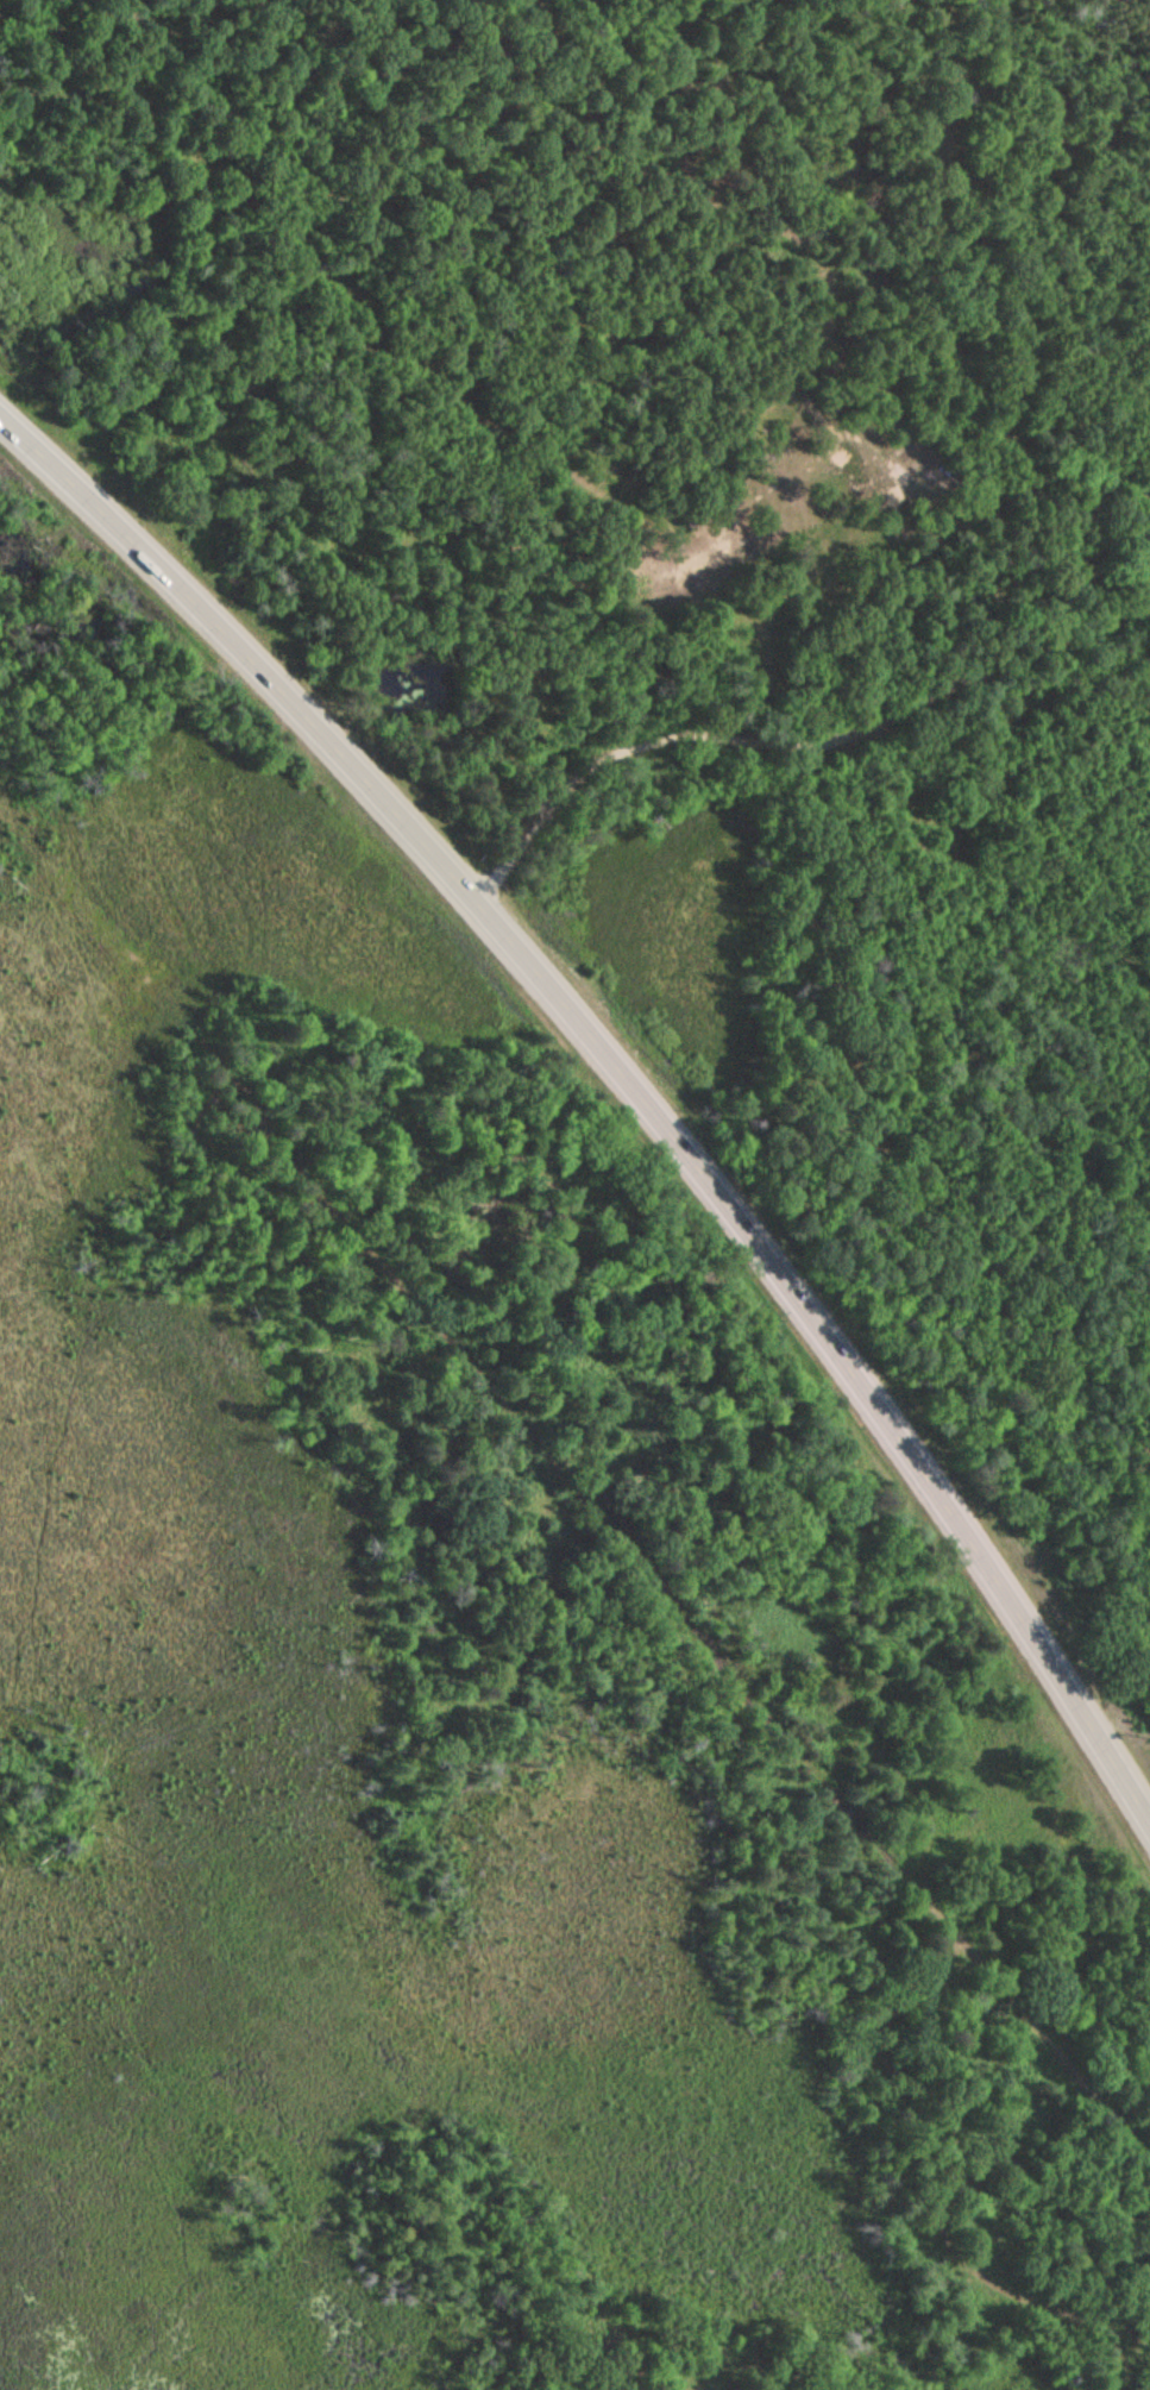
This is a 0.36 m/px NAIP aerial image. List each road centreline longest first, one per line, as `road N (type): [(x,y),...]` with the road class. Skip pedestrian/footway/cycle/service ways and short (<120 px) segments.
road 1 (primary): [(1149,1817),(911,1444),(672,1131),(376,788),(152,556),(0,413)]

